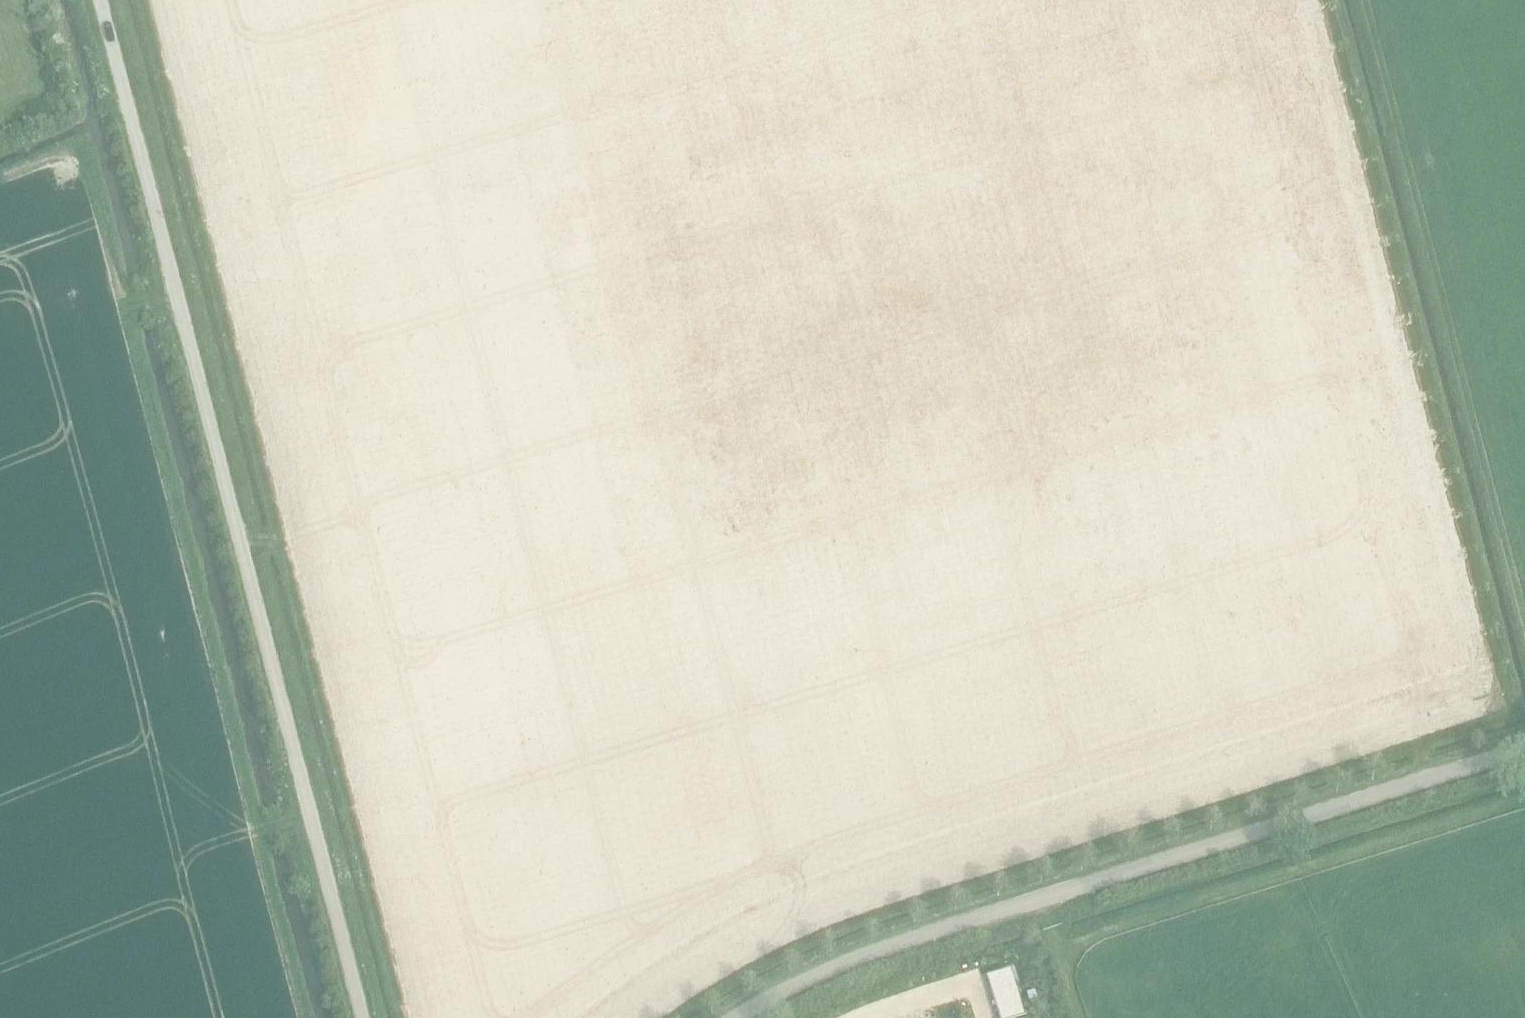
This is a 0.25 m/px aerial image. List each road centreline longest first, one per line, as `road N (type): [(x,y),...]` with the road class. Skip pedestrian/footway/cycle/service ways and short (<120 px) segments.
road 1 (unclassified): [(364,1017),(99,0)]
road 2 (unclassified): [(735,1017),(854,957),(1524,747)]

